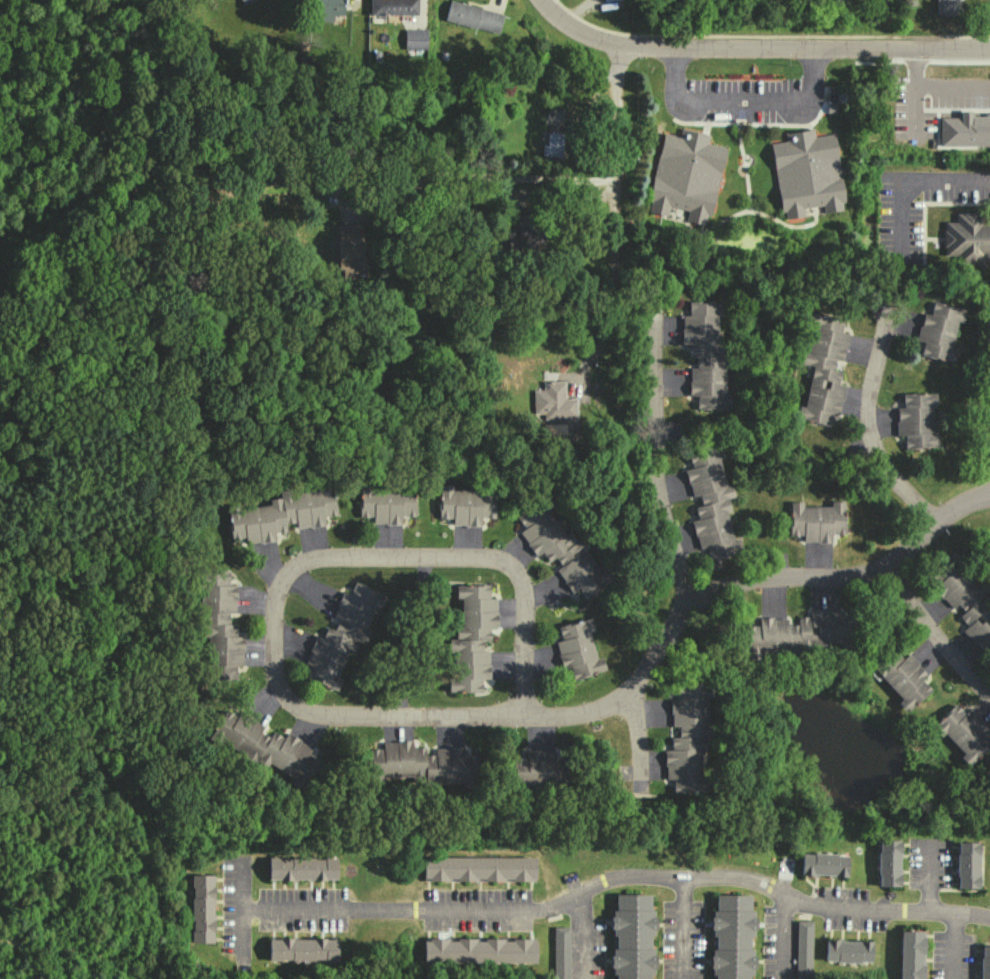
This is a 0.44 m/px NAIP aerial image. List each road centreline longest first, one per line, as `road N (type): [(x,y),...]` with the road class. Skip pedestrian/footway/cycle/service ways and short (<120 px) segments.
road 1 (residential): [(989,918),(831,917),(731,876),(618,874),(538,913),(227,910)]
road 2 (residential): [(524,698),(523,718),(310,713),(286,697),(274,676),(275,592),(288,571),(315,561),(498,561),(524,586),(524,698)]
road 3 (residential): [(989,496),(930,524),(890,565),(694,598),(628,693),(523,718)]
road 4 (residential): [(989,47),(641,46),(584,33),(542,0)]
road 5 (residential): [(620,42),(616,188),(325,184)]
road 6 (residential): [(649,309),(667,516),(694,598)]
road 7 (residential): [(930,524),(872,437),(883,333),(875,312)]
road 8 (residential): [(890,565),(989,701)]

